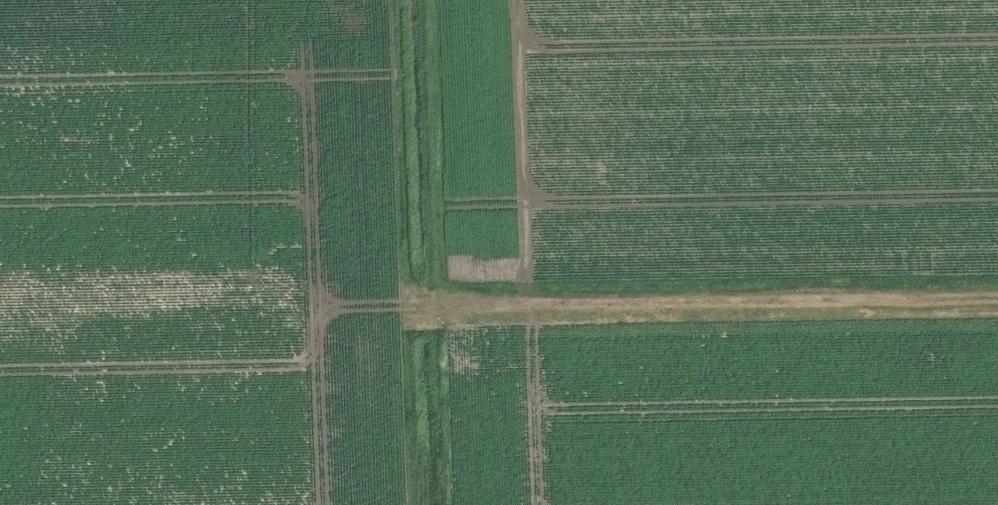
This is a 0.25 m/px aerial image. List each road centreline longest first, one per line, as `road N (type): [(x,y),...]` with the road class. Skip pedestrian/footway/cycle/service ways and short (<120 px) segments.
road 1 (track): [(997,297),(467,295),(407,304)]

